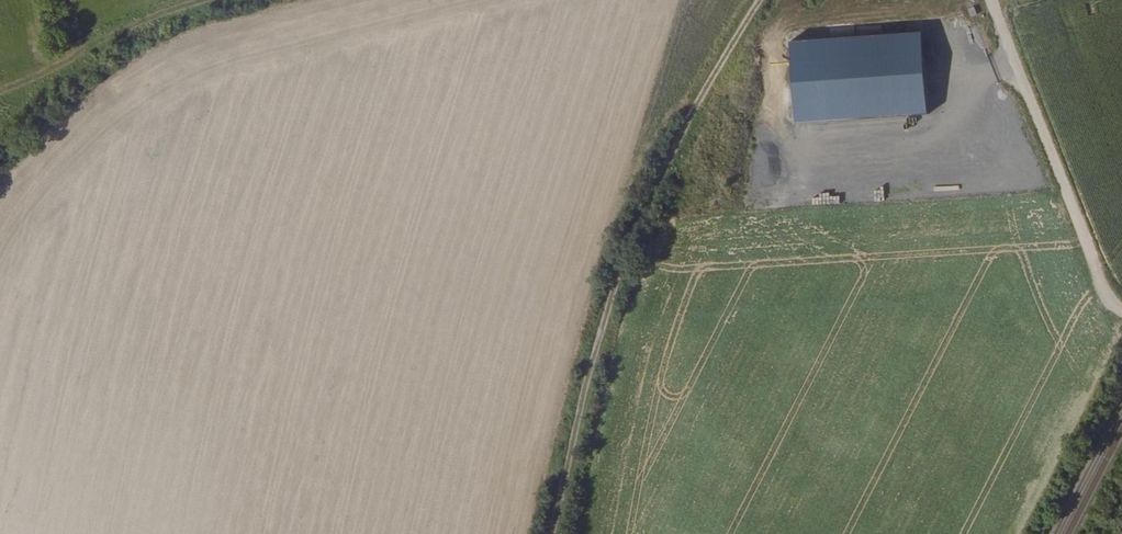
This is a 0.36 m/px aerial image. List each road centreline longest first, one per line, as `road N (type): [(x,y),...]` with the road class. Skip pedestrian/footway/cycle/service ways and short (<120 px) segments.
road 1 (track): [(552,533),(633,230),(757,0)]
road 2 (unclassified): [(991,0),(1094,263),(1121,310)]
road 3 (track): [(213,0),(150,19),(78,63),(0,94)]

